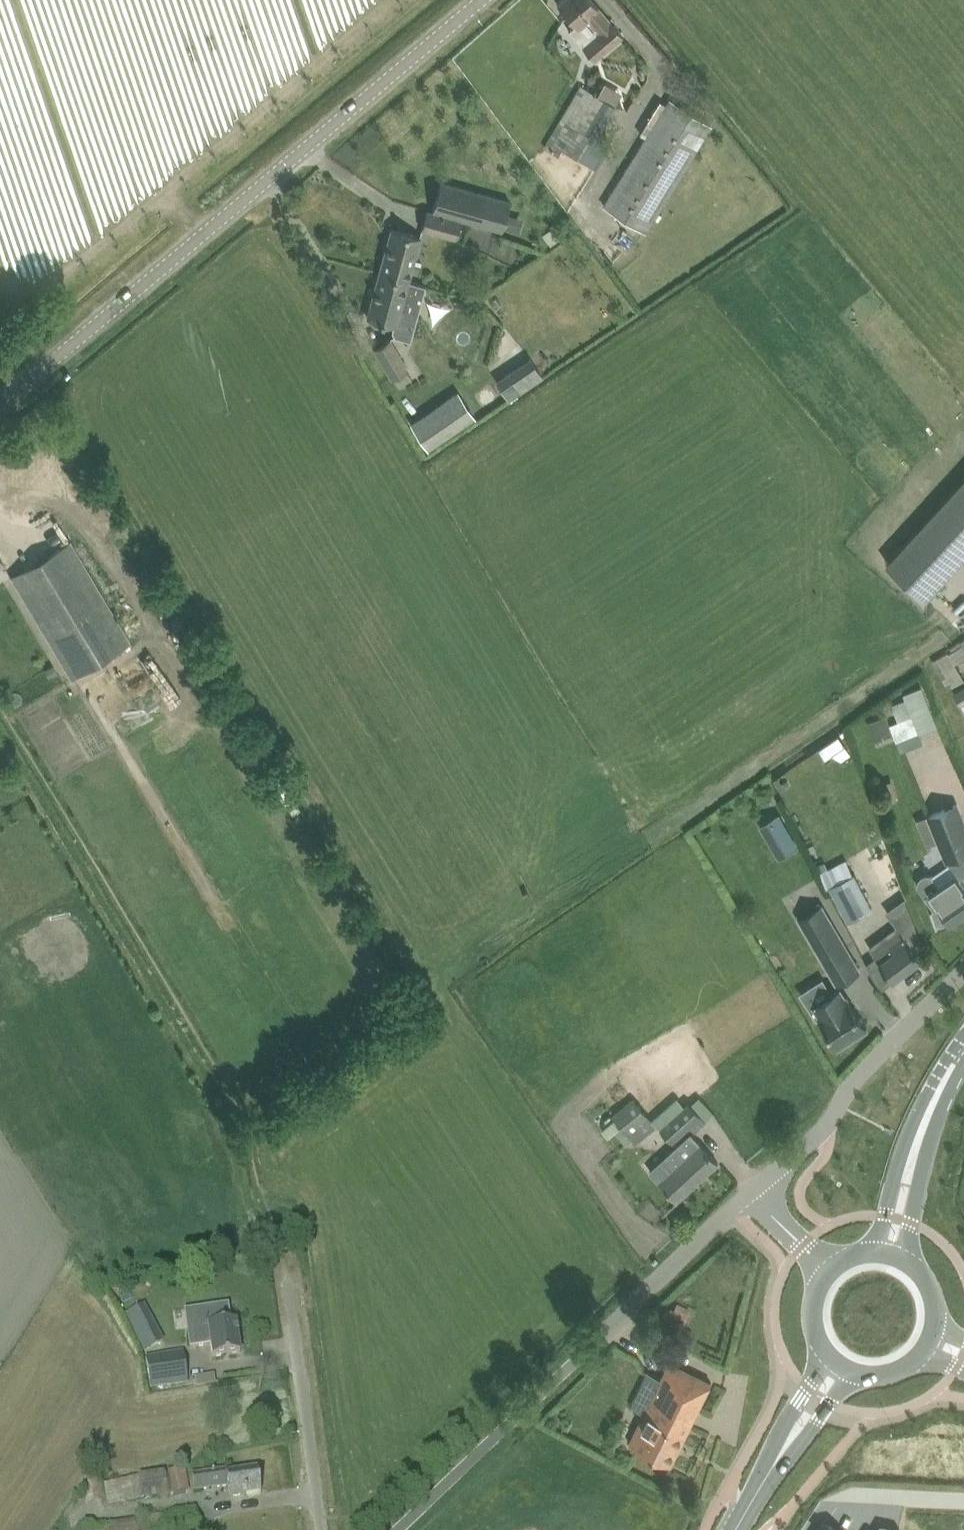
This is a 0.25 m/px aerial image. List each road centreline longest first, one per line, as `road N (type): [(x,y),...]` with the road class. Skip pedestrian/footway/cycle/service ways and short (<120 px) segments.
road 1 (unclassified): [(0,391),(479,0)]
road 2 (unclassified): [(398,1529),(734,1207)]
road 3 (unclassified): [(963,971),(873,1058),(821,1128),(752,1189)]
road 4 (unclassified): [(323,1529),(286,1238)]

